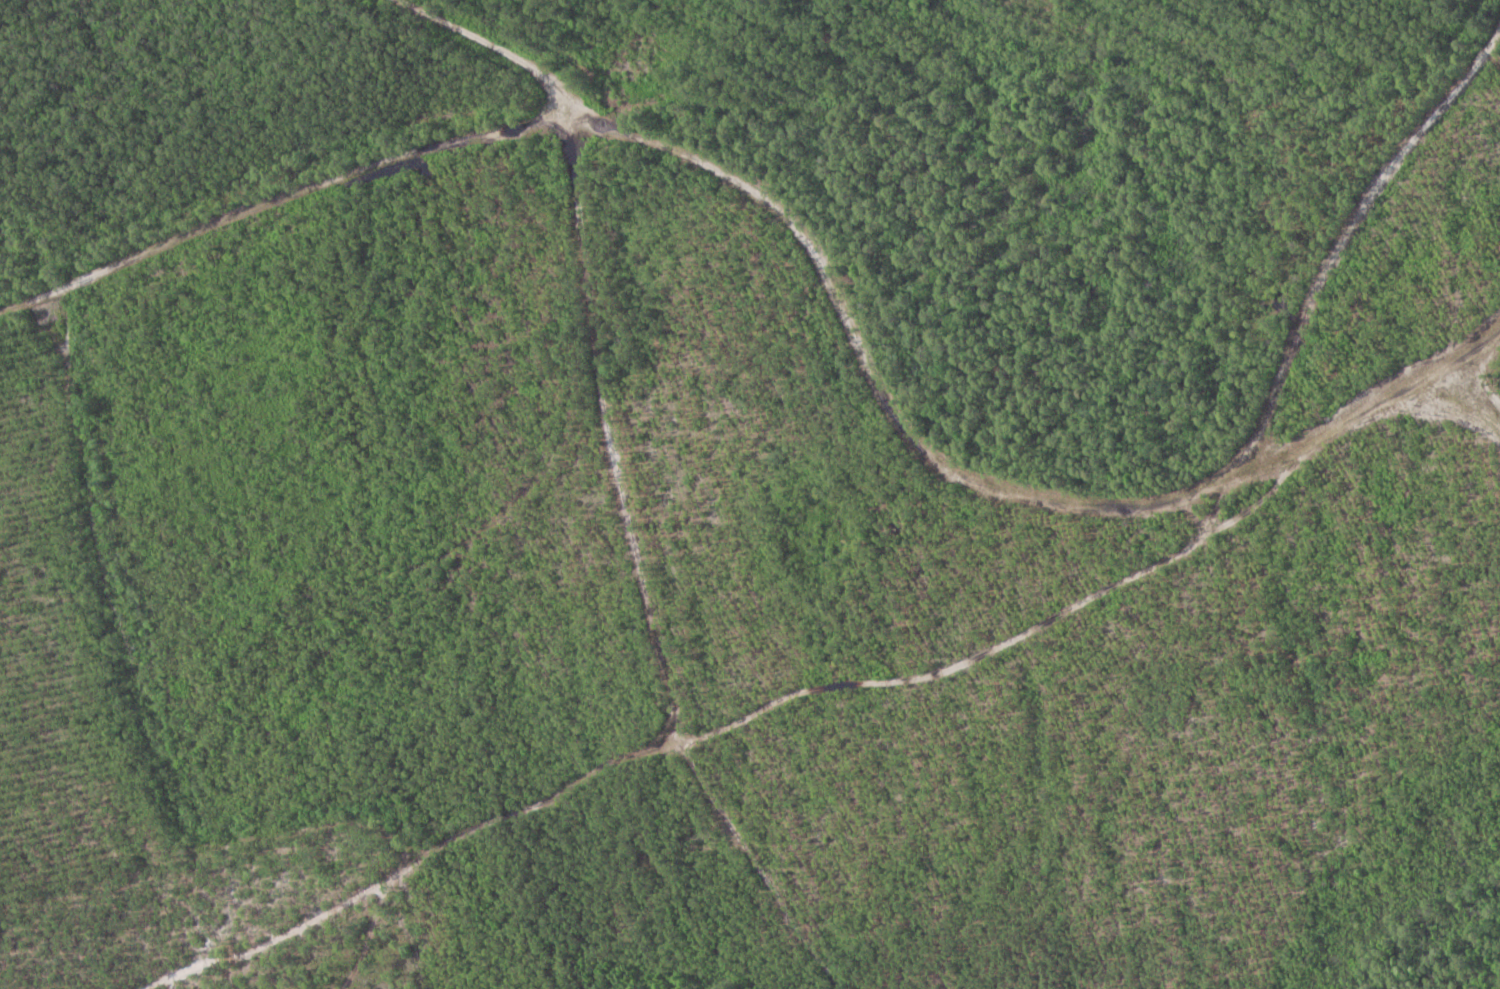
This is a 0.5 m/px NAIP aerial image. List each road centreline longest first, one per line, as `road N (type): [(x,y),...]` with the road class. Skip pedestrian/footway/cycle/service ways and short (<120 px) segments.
road 1 (residential): [(0,267),(95,254),(211,223),(536,115),(662,156),(791,219),(943,463),(1048,497),(1152,498),(1242,475),(1334,252),(1499,17)]
road 2 (track): [(131,988),(314,912),(467,828),(671,741),(788,701),(908,697),(1362,427),(1479,420)]
road 3 (track): [(569,126),(580,257),(672,688),(671,741),(730,839),(842,988)]
road 4 (track): [(569,126),(544,71),(384,0)]
road 5 (track): [(1362,427),(1475,353),(1499,326)]
road 6 (track): [(343,988),(364,957),(392,869)]

